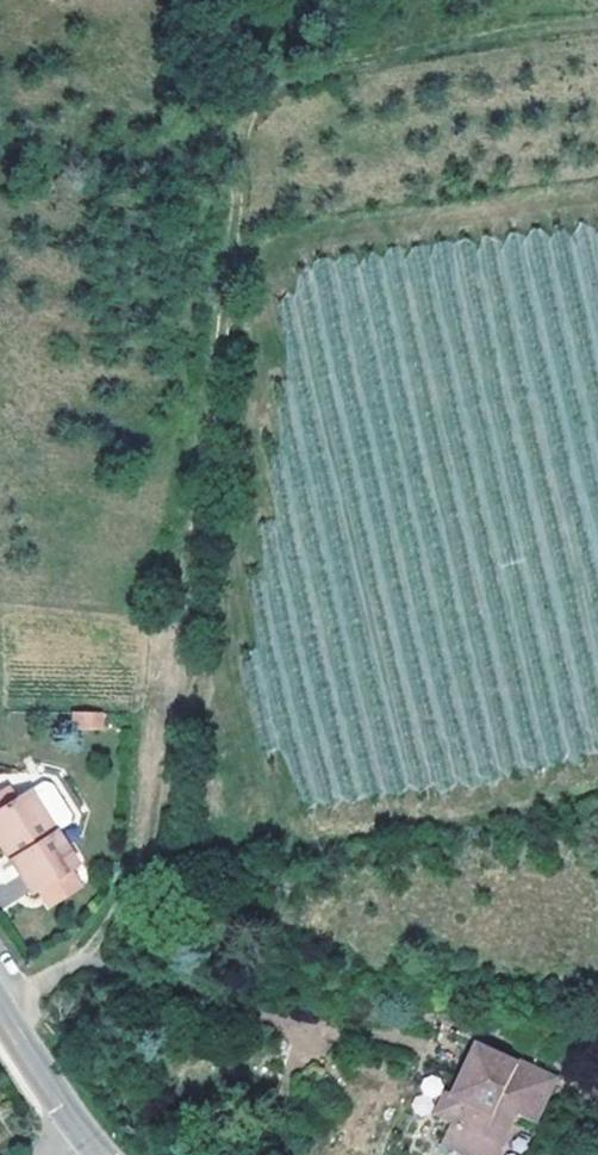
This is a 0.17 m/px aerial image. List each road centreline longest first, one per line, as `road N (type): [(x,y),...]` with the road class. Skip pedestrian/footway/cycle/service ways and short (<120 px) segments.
road 1 (tertiary): [(0,1016),(84,1140)]

